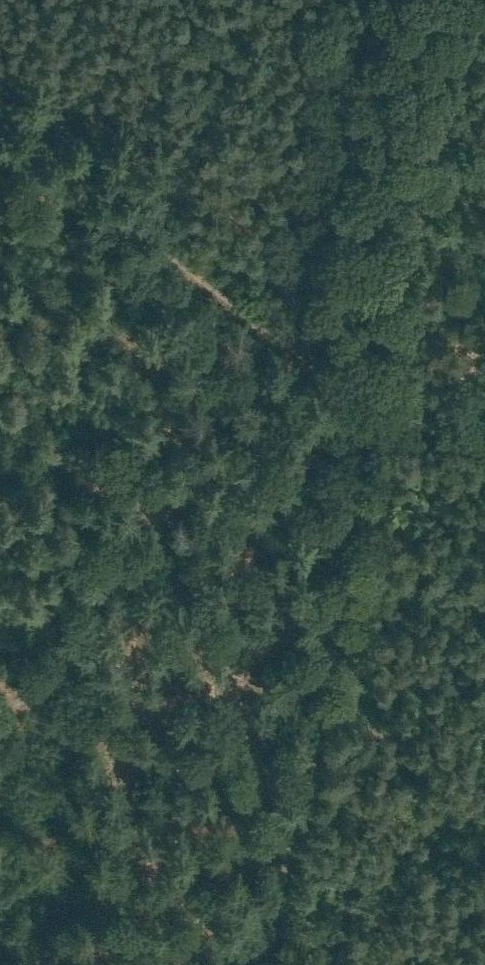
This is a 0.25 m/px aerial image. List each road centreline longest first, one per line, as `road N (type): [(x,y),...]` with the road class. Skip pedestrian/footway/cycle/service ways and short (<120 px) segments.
road 1 (track): [(429,133),(371,410),(185,586),(0,724)]
road 2 (track): [(484,426),(396,425),(371,410),(267,964)]
road 3 (track): [(0,141),(371,410)]
road 4 (track): [(455,0),(429,133)]

